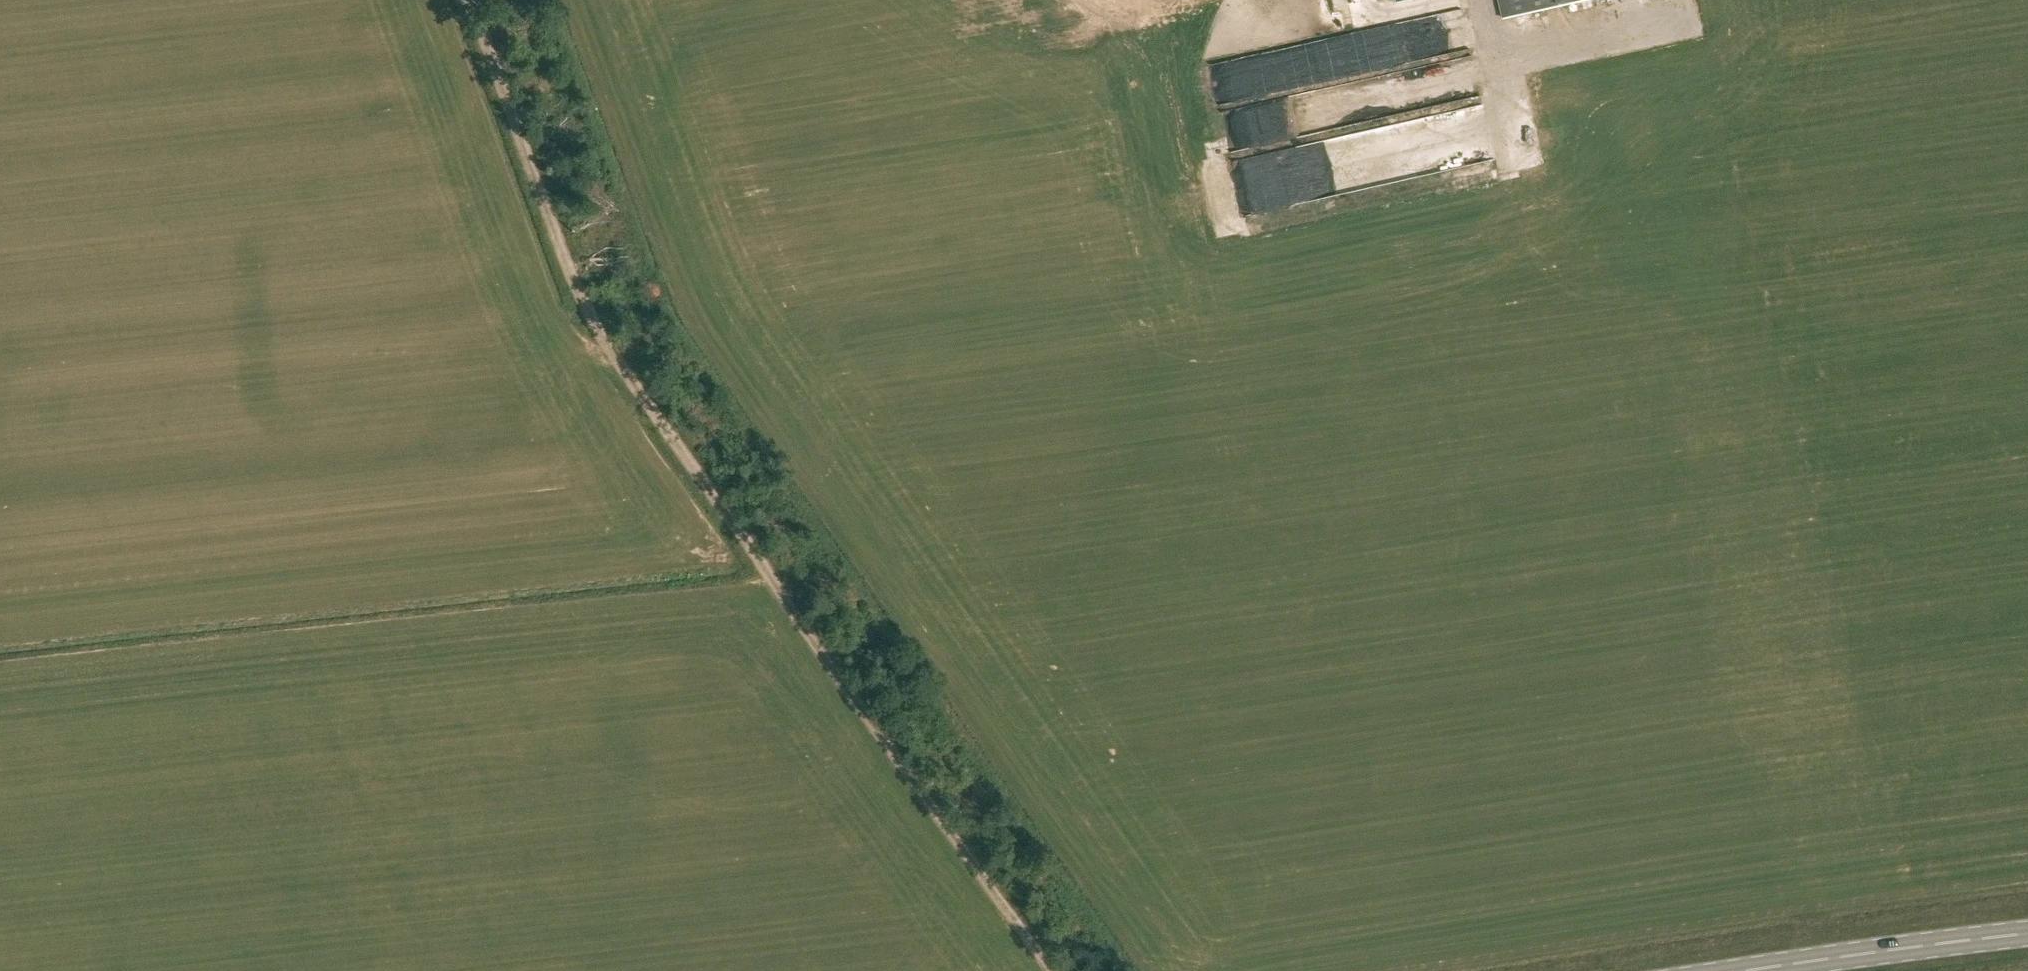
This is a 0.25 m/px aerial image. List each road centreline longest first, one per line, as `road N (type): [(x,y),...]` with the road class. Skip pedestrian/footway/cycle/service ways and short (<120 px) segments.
road 1 (track): [(1055,970),(589,317),(469,0)]
road 2 (primary): [(1758,970),(2027,935)]

